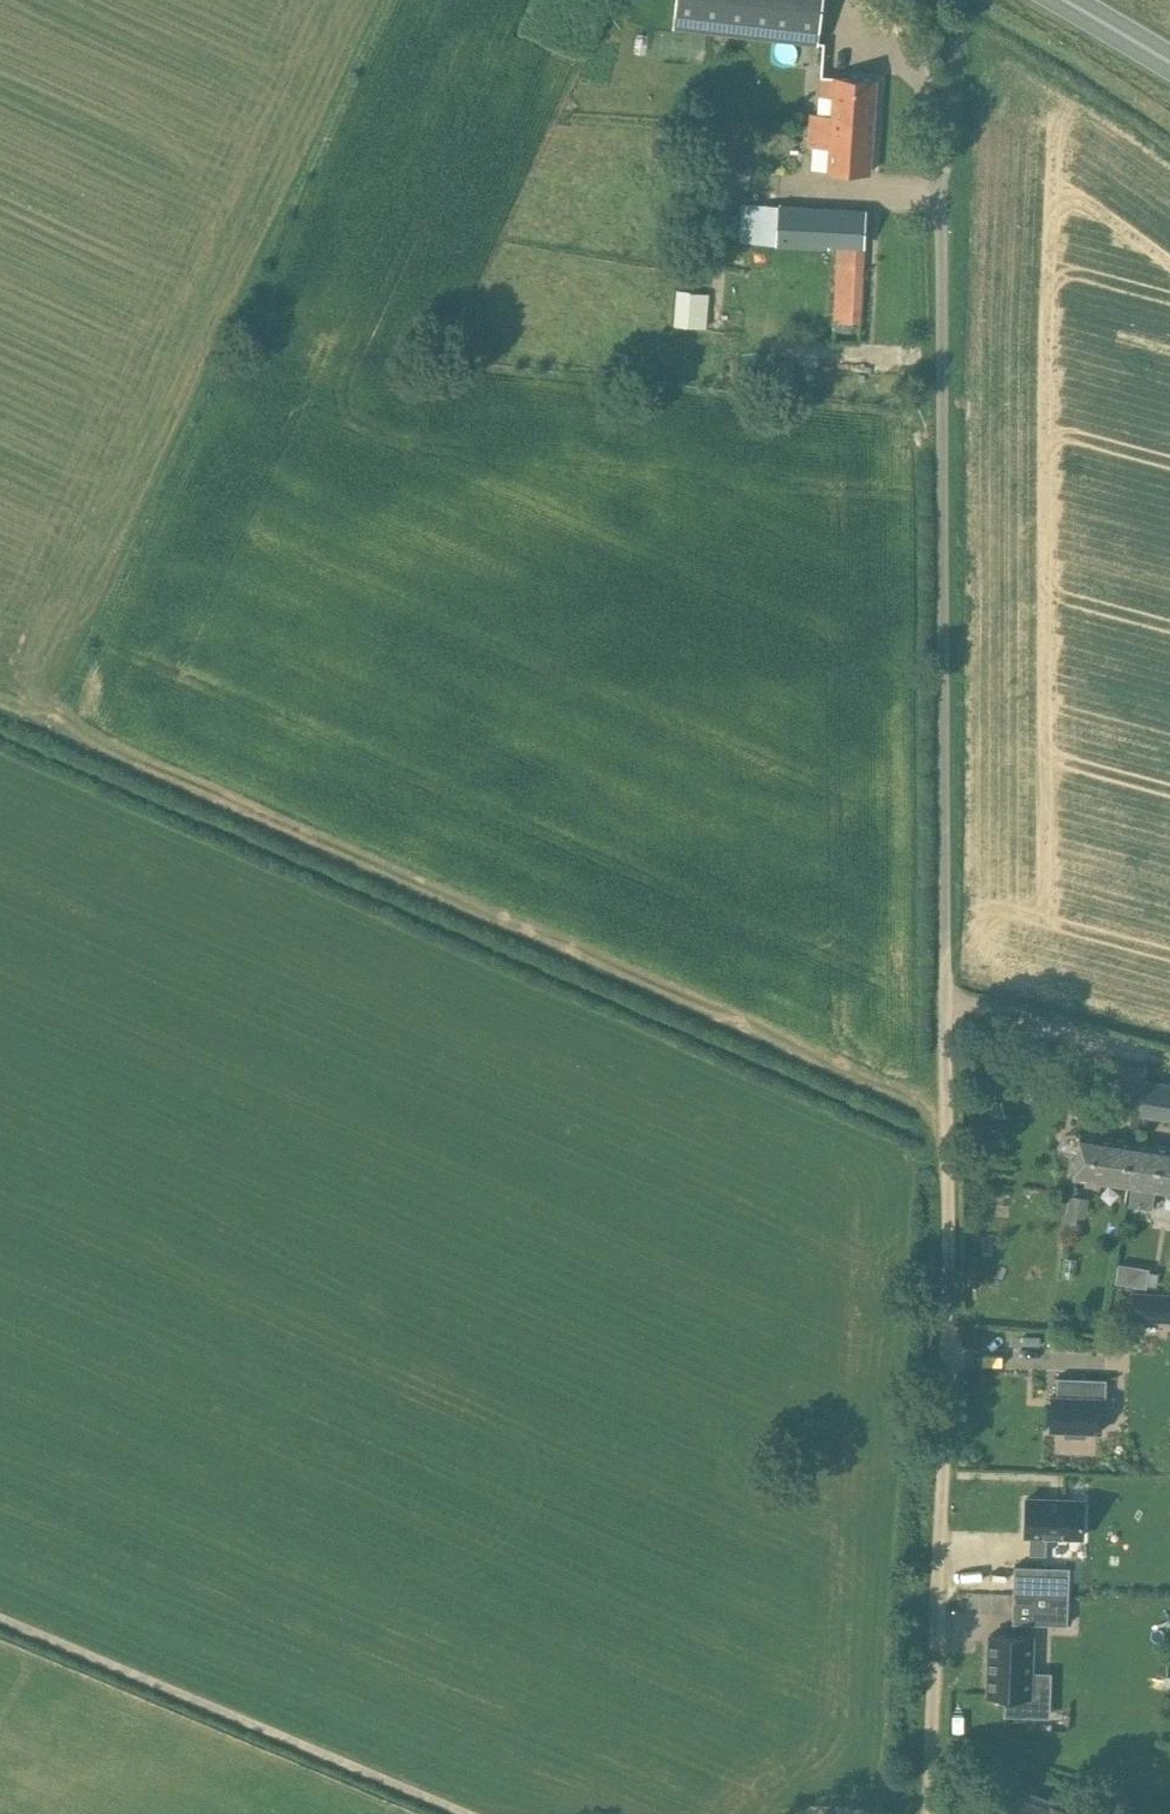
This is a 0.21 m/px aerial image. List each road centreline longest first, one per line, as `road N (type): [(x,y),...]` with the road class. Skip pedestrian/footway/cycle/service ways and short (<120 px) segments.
road 1 (unclassified): [(938,1813),(952,1135),(926,618)]
road 2 (primary): [(1169,68),(1056,0)]

